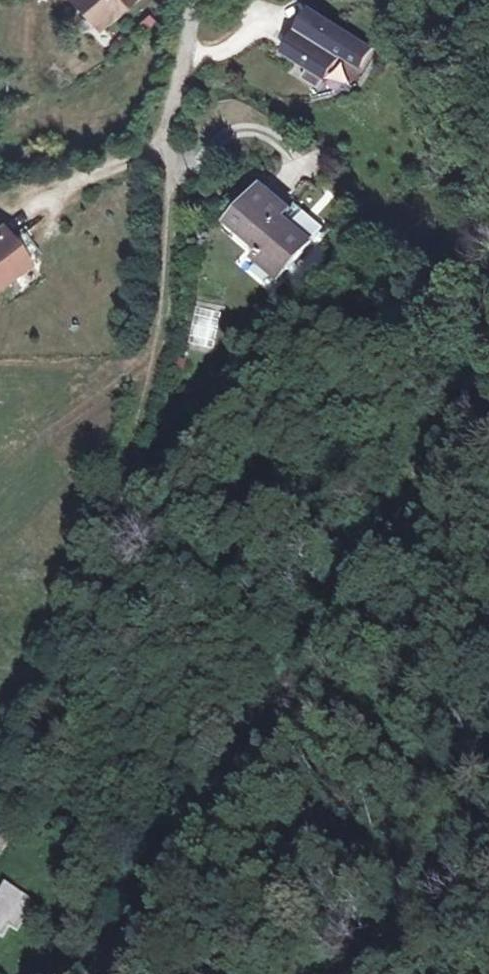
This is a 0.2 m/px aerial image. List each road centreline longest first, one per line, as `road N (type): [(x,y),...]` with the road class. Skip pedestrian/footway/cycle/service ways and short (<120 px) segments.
road 1 (unclassified): [(488,377),(234,811),(126,973)]
road 2 (unclassified): [(139,427),(172,292),(181,166),(171,128),(197,0)]
road 3 (track): [(289,188),(297,174),(290,153),(250,134),(221,143),(201,161),(143,163),(90,176),(21,220)]
road 4 (unclassified): [(336,973),(488,829)]

